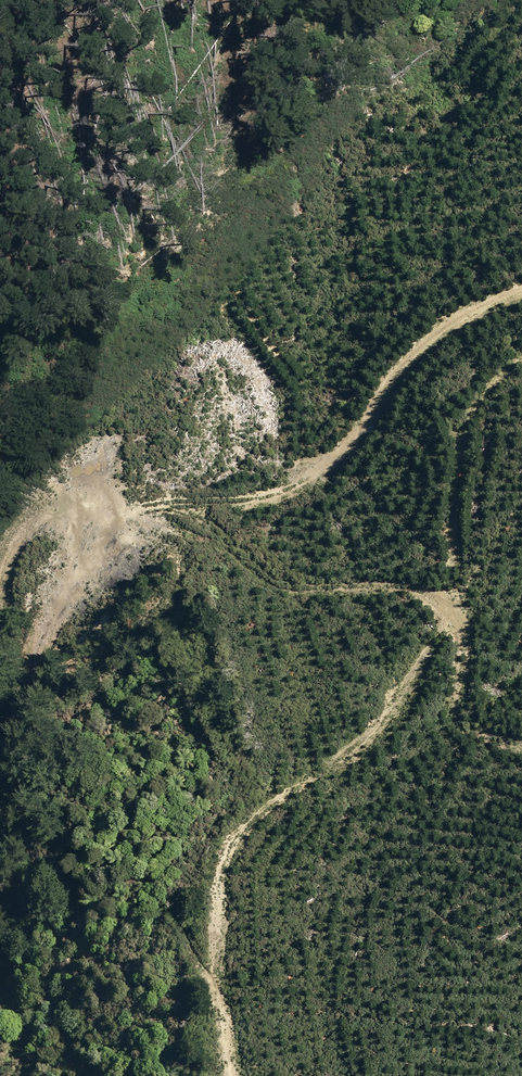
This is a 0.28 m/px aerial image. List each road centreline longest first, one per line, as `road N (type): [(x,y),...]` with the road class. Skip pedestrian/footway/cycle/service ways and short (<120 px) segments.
road 1 (track): [(236,1075),(229,849),(402,723),(461,622),(455,489),(484,397),(521,376)]
road 2 (track): [(0,803),(24,685),(91,525),(123,504),(202,505),(274,493),(376,411),(410,356),(470,315),(521,293)]

